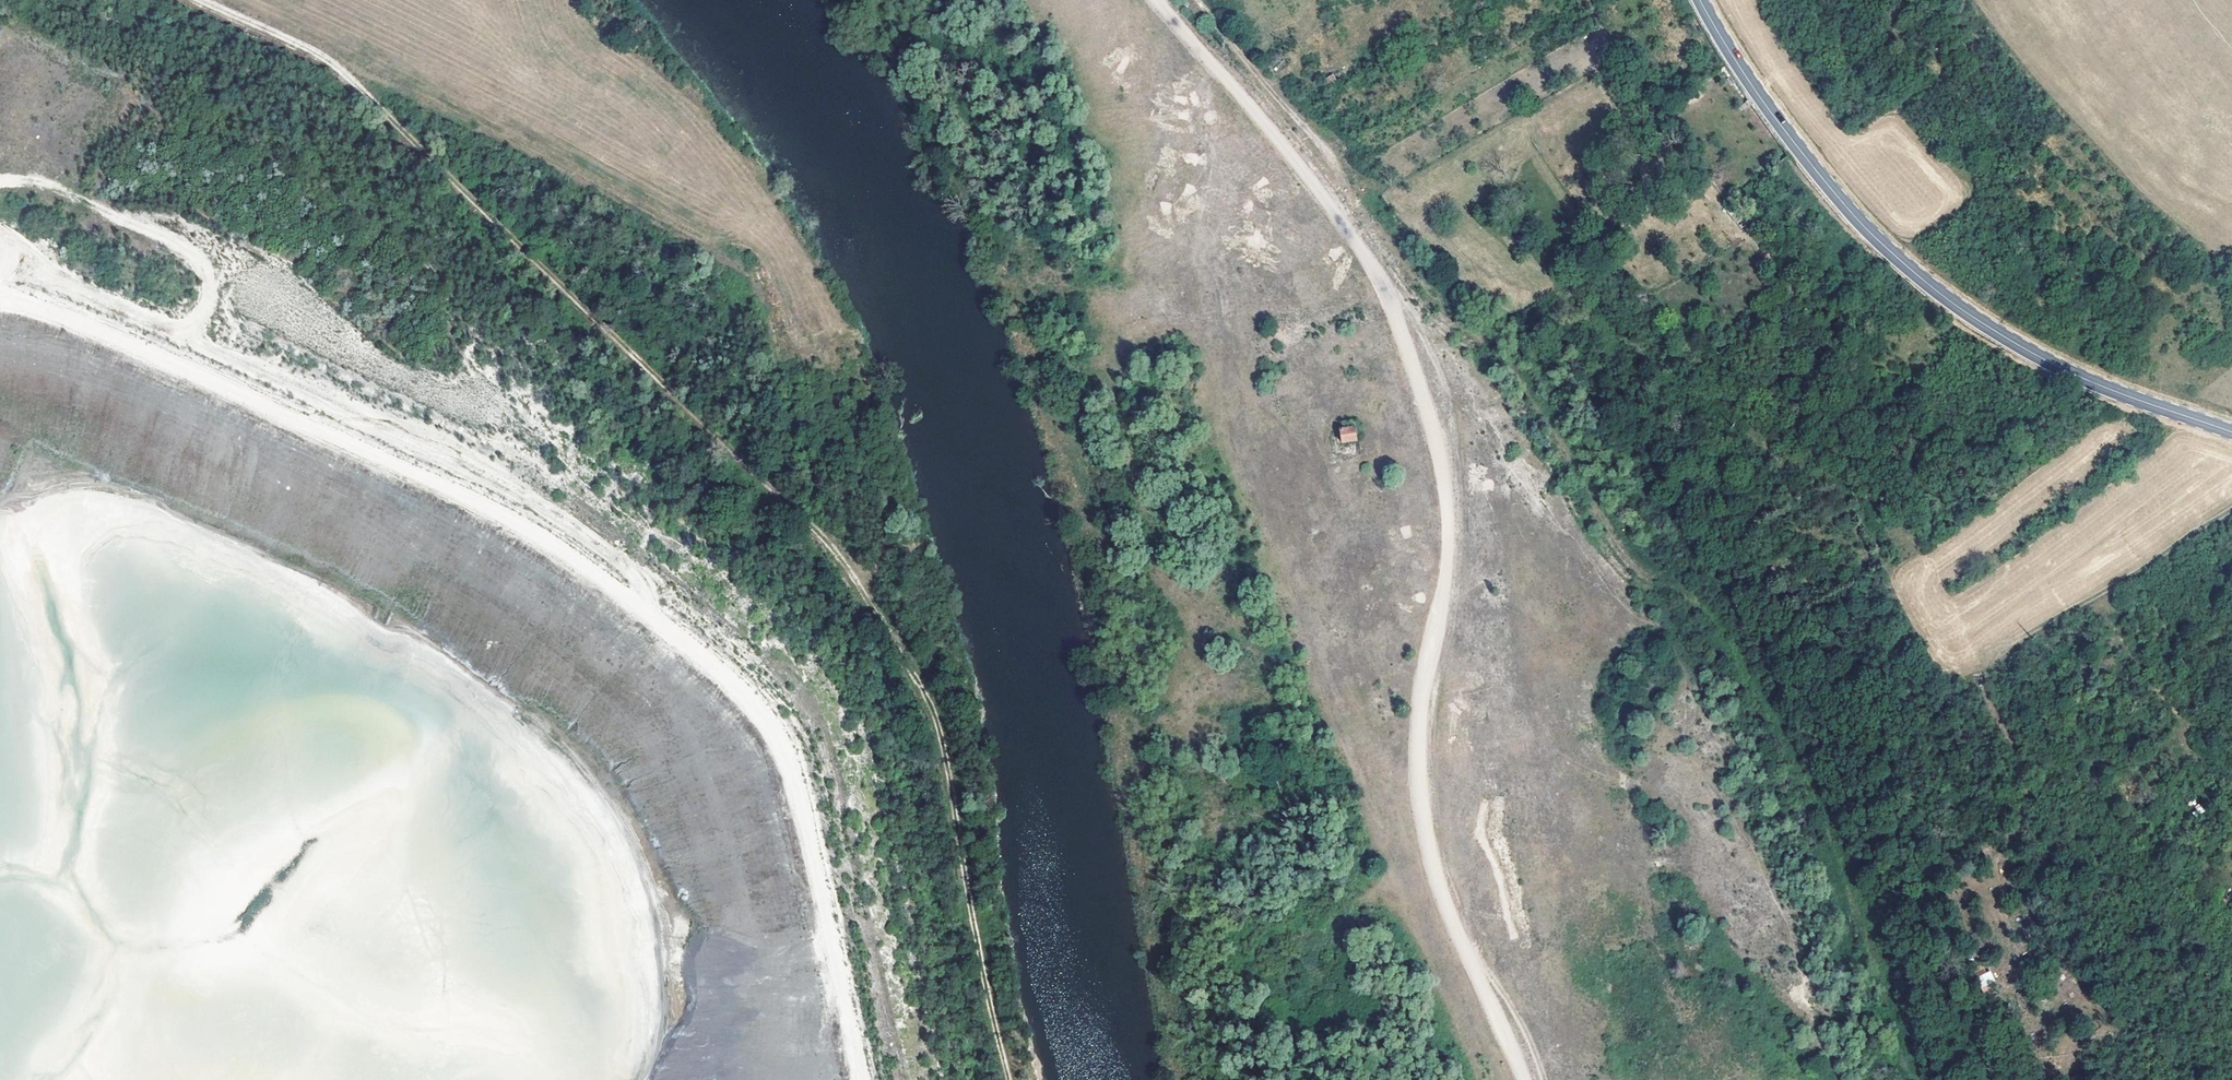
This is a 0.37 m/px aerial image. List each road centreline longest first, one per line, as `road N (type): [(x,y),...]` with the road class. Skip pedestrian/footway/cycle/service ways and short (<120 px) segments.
road 1 (track): [(1009,1079),(935,718),(851,574),(325,58),(201,0)]
road 2 (track): [(1531,1079),(1457,916),(1425,811),(1425,692),(1451,543),(1430,380),(1366,253),(1158,0)]
road 3 (secondary): [(2231,436),(2074,379),(1940,296),(1827,184),(1701,0)]
road 4 (track): [(2231,510),(2083,605),(2028,631),(1986,679)]
road 5 (track): [(1204,0),(1249,68),(1333,155),(1383,188)]

